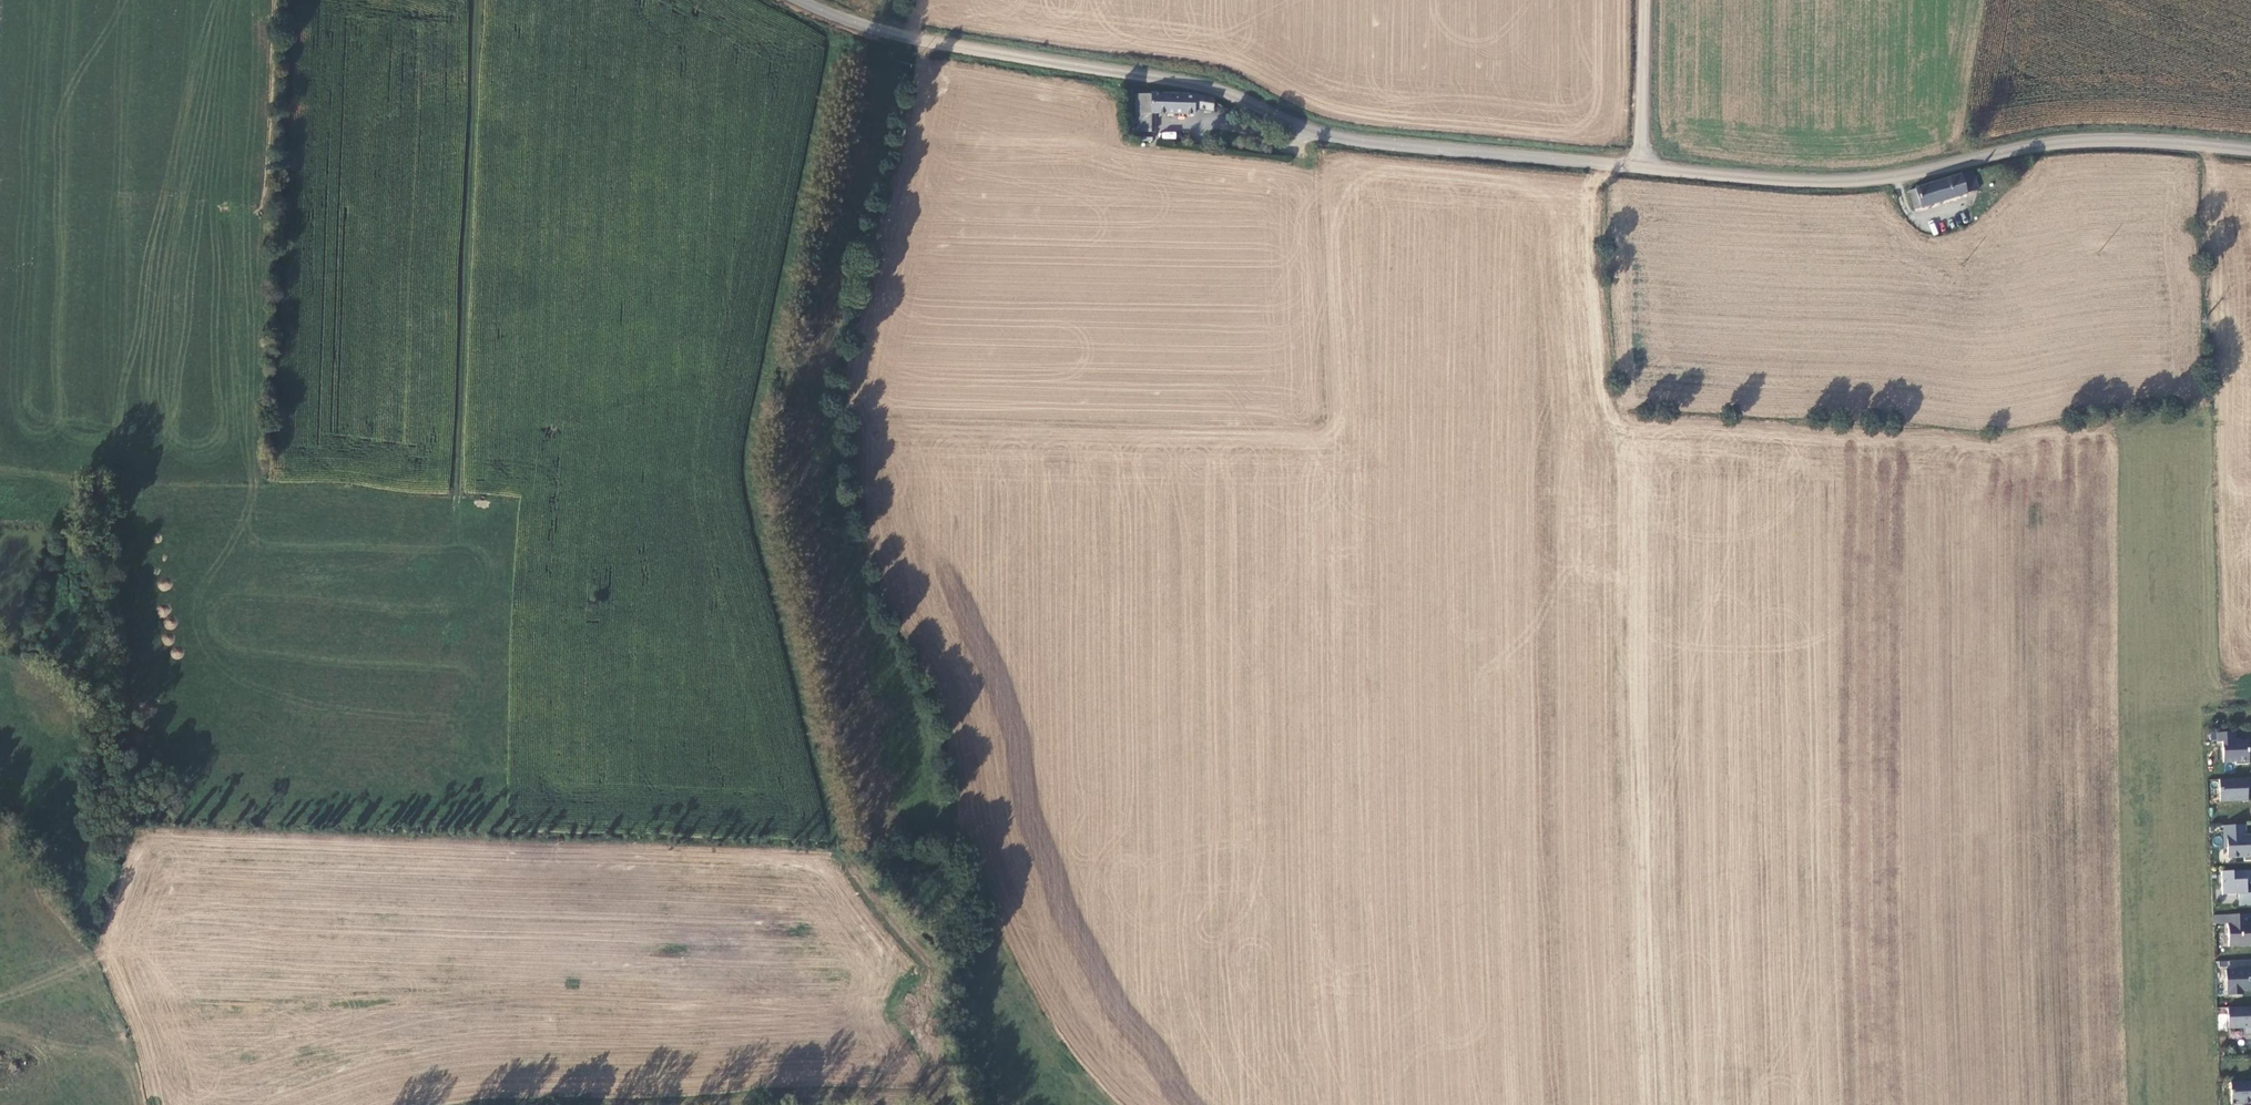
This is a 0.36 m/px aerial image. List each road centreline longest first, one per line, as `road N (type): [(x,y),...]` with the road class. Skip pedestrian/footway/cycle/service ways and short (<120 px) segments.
road 1 (tertiary): [(1642,170),(1347,141),(1218,90),(936,44),(801,0)]
road 2 (tertiary): [(2250,150),(2079,141),(1847,182),(1642,170)]
road 3 (track): [(1602,166),(1590,200),(1591,289),(1602,391),(1621,431)]
road 4 (unclassified): [(1645,0),(1642,170)]

